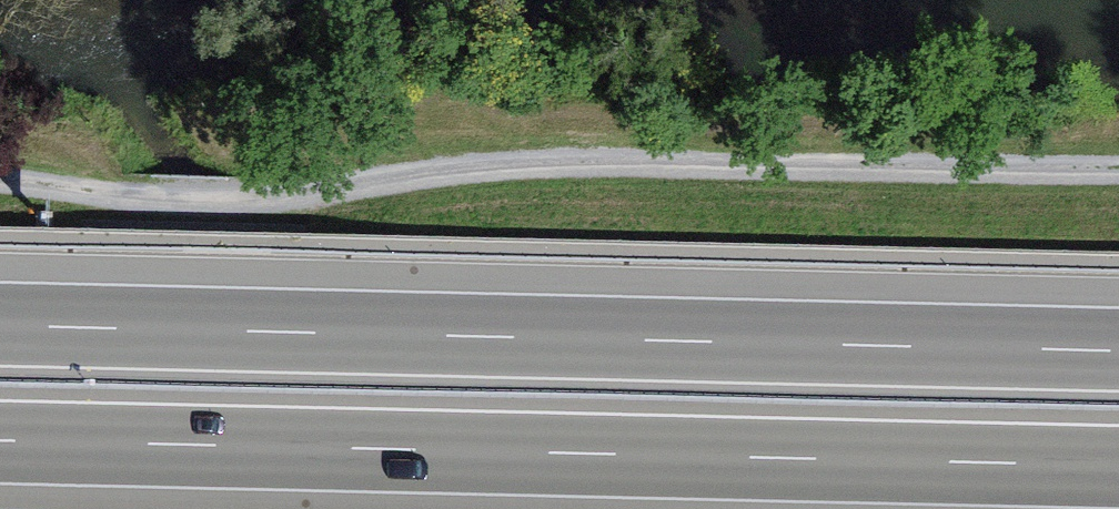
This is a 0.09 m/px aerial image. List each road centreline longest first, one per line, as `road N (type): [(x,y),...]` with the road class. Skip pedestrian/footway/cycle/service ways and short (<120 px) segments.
road 1 (track): [(0,171),(128,188),(248,191),(609,158),(1118,163)]
road 2 (motorway): [(1118,343),(0,318)]
road 3 (motorway): [(0,438),(1118,463)]

